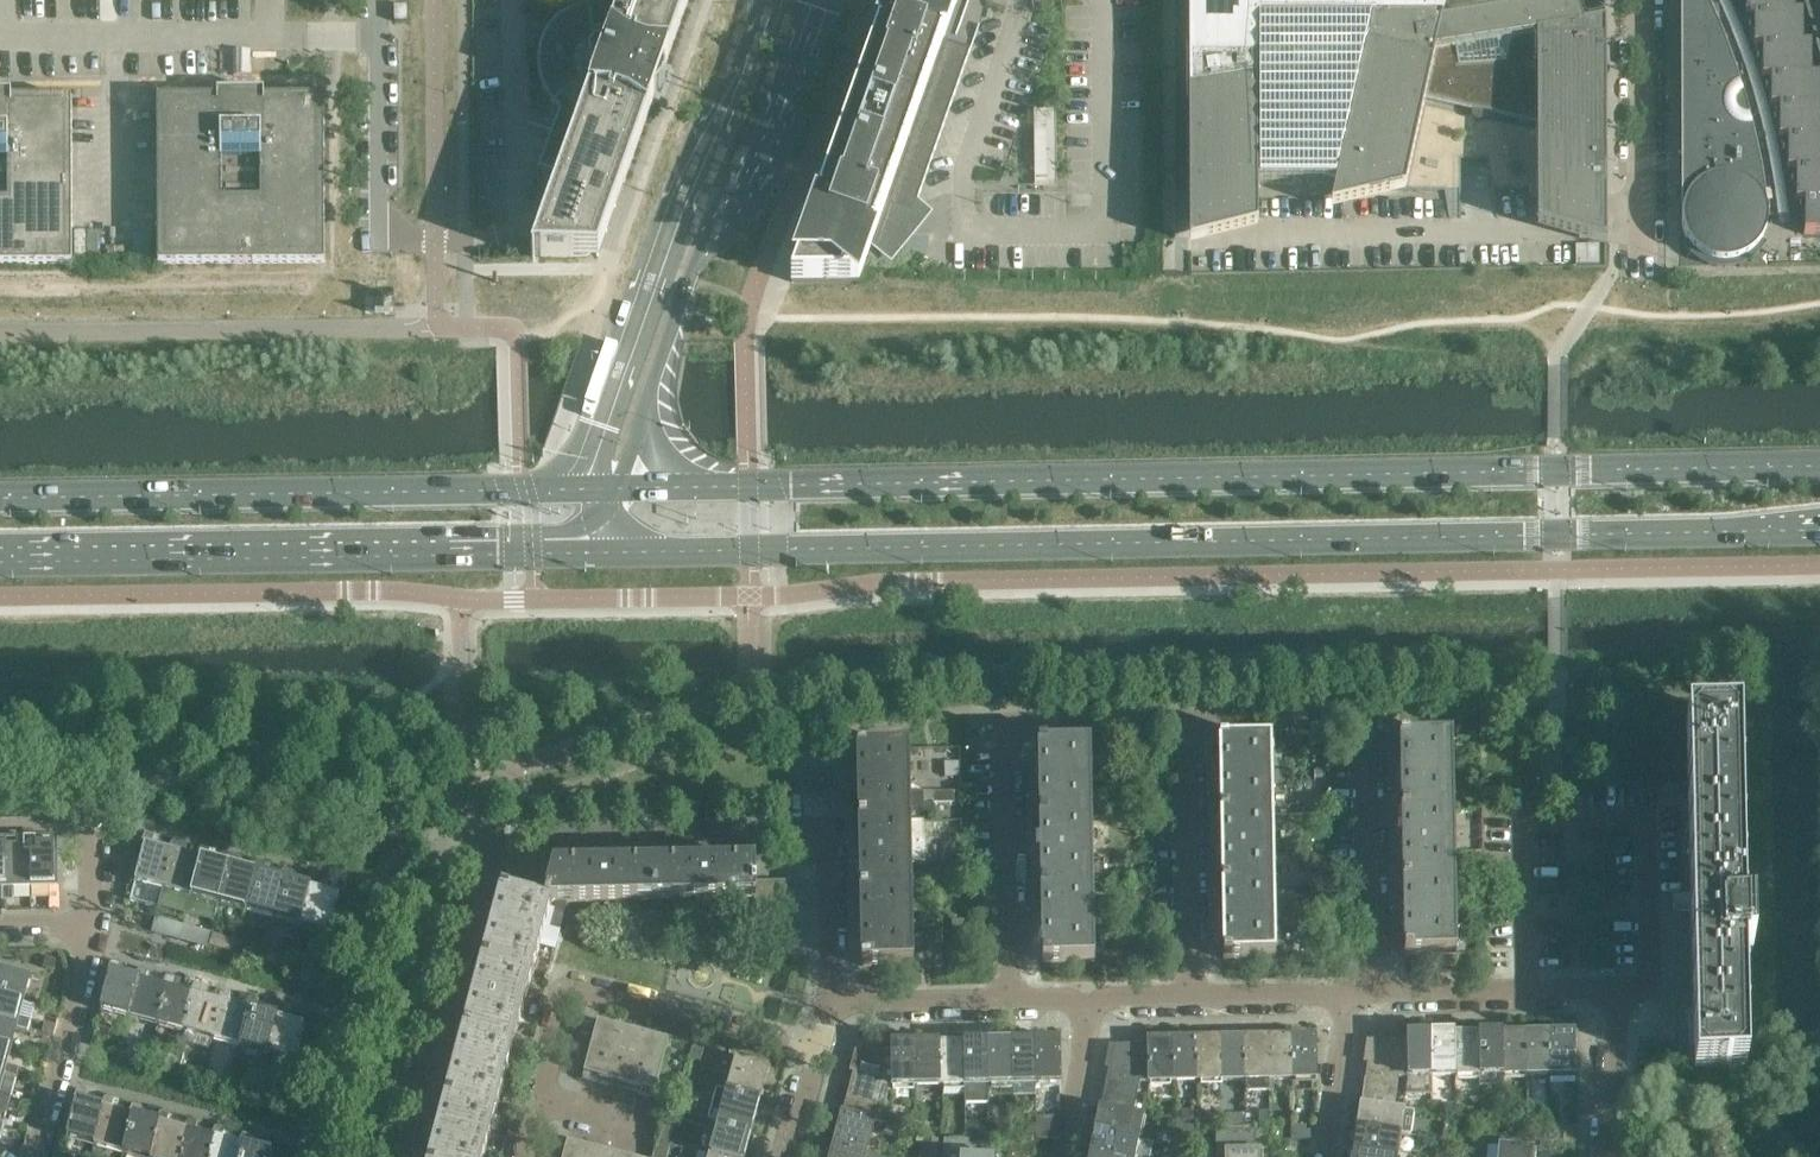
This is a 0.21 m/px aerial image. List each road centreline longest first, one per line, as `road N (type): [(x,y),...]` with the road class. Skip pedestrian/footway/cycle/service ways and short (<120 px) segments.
road 1 (primary): [(613,554),(1819,527)]
road 2 (primary): [(1819,469),(636,488)]
road 3 (primary): [(0,563),(613,554)]
road 4 (primary): [(596,489),(0,498)]
road 5 (residential): [(830,1004),(828,835),(465,842)]
road 6 (tertiary): [(636,488),(668,345),(710,238),(785,102),(823,0)]
road 7 (tertiary): [(761,0),(733,101),(613,394),(596,489)]
road 8 (residential): [(1621,994),(1647,986),(1646,822),(1525,825),(1527,991)]
road 9 (residential): [(1186,723),(1372,723),(1373,993)]
road 10 (residential): [(1009,1001),(1009,726),(1186,723)]
road 11 (residential): [(520,1156),(561,979),(816,1048)]
road 12 (residential): [(370,1156),(445,873),(465,842)]
road 13 (residential): [(1188,997),(1186,723)]
road 14 (unclassified): [(1641,256),(1644,0)]
road 15 (residential): [(33,1156),(90,934)]
road 16 (residential): [(90,934),(93,839),(73,826),(0,826)]
road 17 (residential): [(830,1004),(1009,1001)]
road 18 (residential): [(1609,1156),(1621,994)]
road 19 (residential): [(1324,1156),(1346,996)]
road 20 (residential): [(1060,1156),(1091,1000)]
road 21 (residential): [(1188,997),(1346,996)]
road 22 (residential): [(1373,993),(1527,991)]

